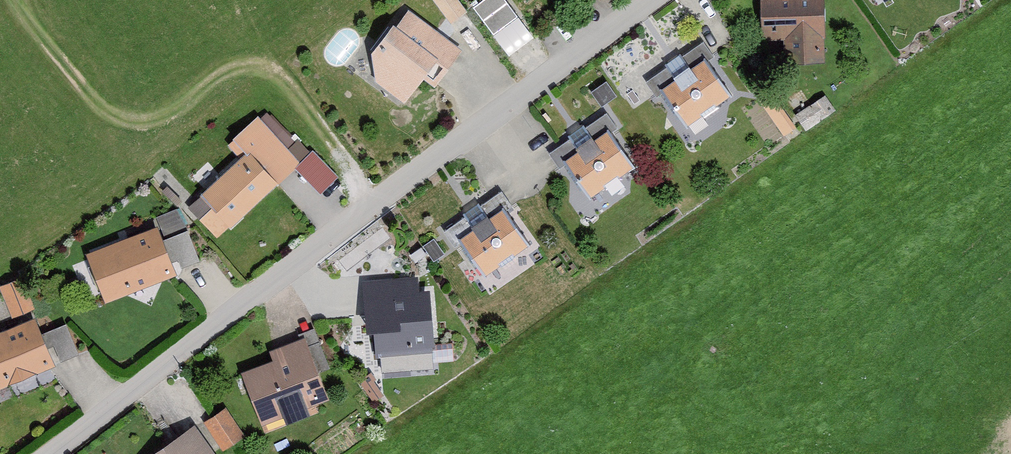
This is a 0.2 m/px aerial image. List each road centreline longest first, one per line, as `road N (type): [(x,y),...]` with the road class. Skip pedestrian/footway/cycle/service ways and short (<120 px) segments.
road 1 (unclassified): [(42,453),(644,0)]

